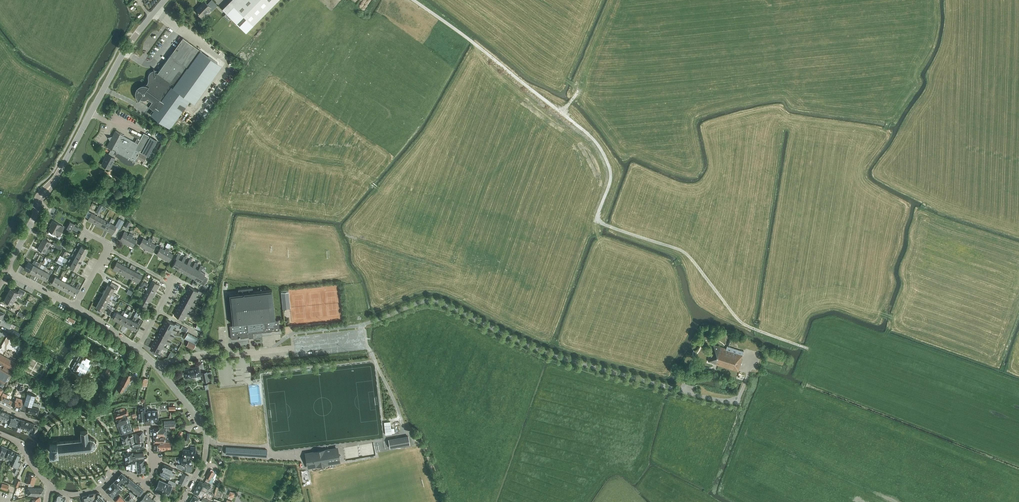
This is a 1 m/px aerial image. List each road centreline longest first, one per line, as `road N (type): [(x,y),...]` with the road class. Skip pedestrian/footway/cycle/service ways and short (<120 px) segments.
road 1 (track): [(806,348),(740,322),(685,253),(596,221),(611,177),(594,140),(413,0)]
road 2 (residential): [(743,388),(725,401),(567,360),(433,301),(361,325),(293,333),(272,351)]
road 3 (tertiary): [(54,181),(126,48),(165,0)]
road 4 (unclassified): [(182,501),(206,437),(158,369)]

